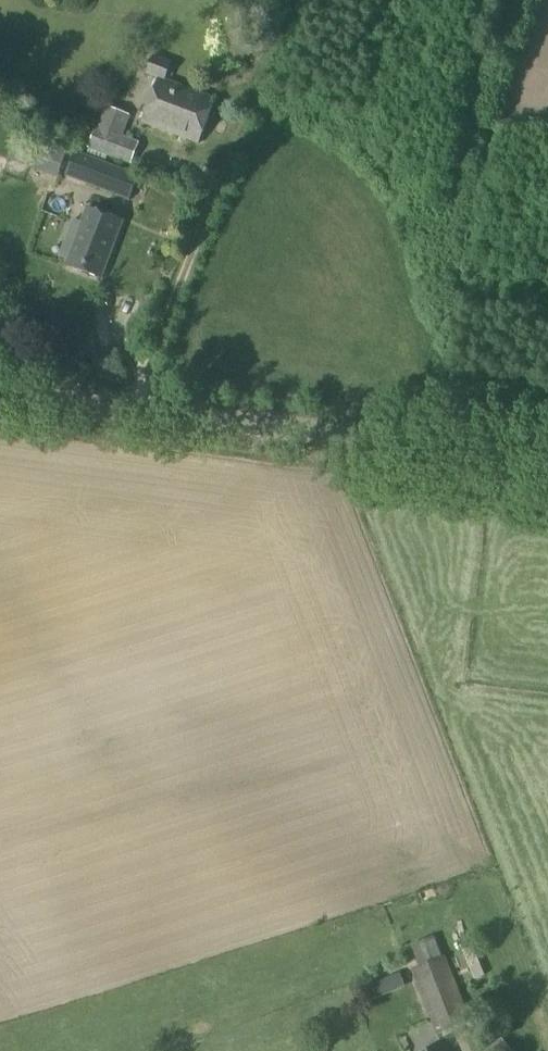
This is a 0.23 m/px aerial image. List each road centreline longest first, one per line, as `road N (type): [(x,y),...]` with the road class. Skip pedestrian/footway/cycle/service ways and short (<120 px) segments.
road 1 (unclassified): [(547,456),(0,394)]

